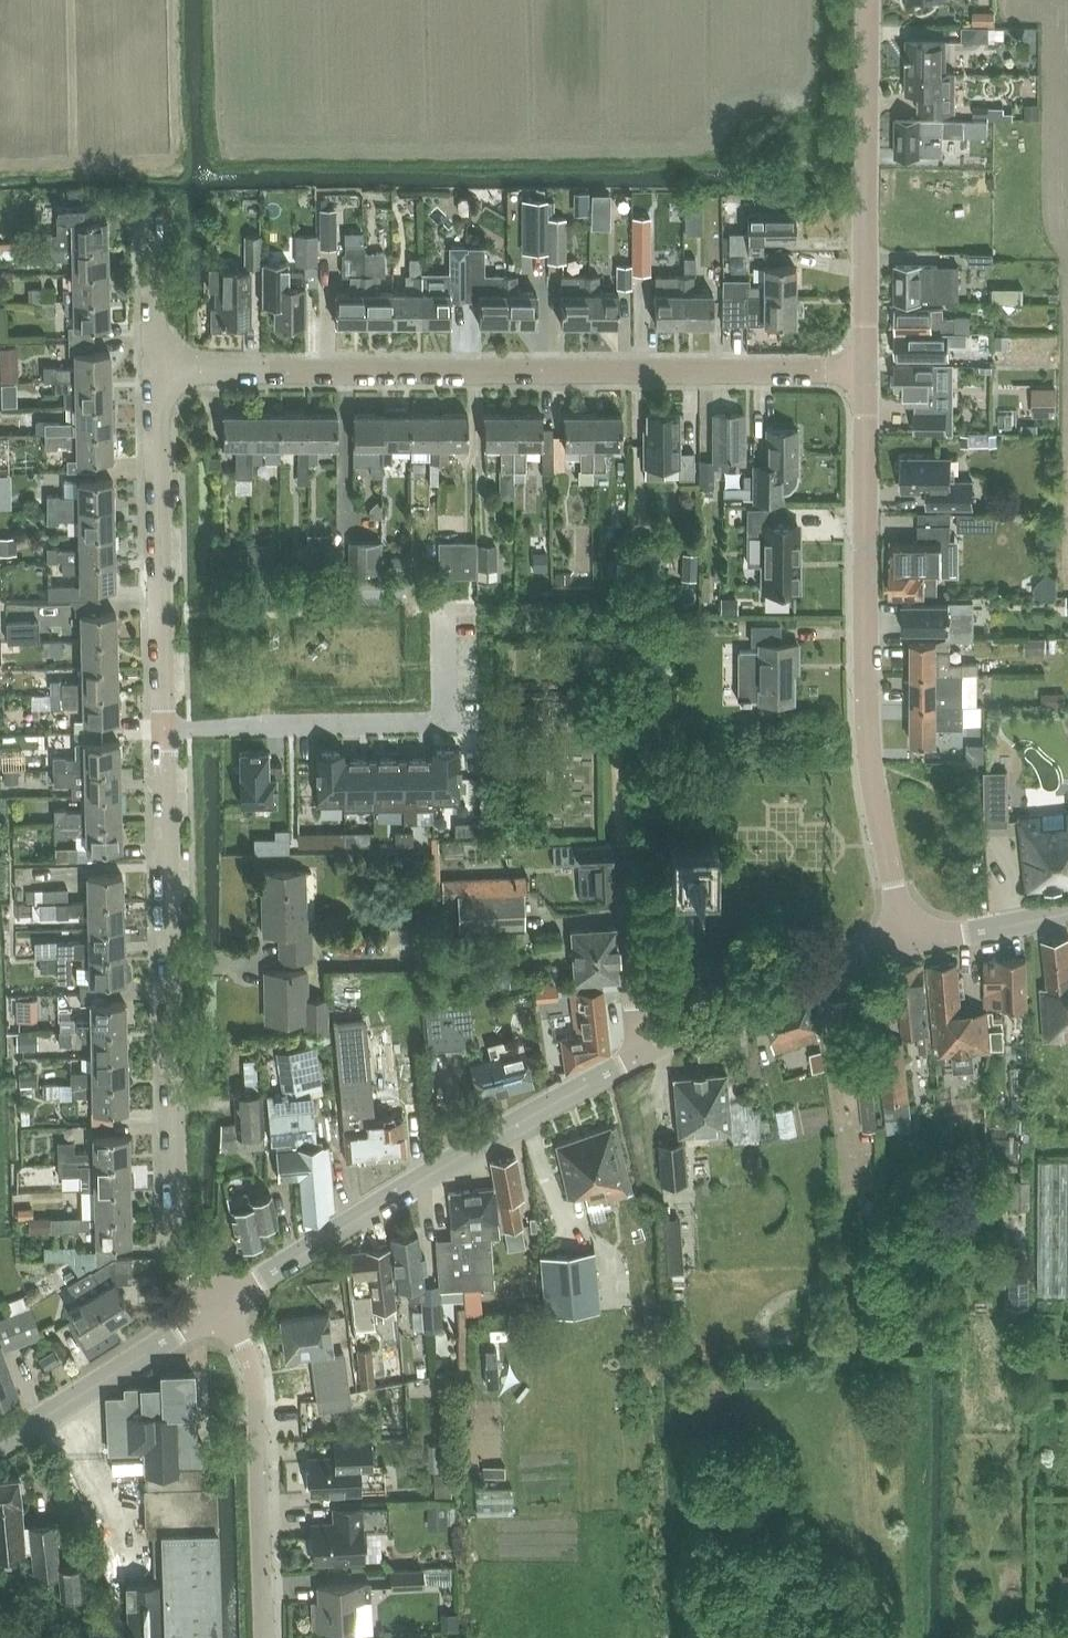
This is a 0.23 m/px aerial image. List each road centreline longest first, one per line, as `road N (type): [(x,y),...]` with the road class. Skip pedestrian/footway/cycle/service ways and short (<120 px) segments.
road 1 (residential): [(217,1303),(182,1256),(175,1223),(154,368)]
road 2 (residential): [(154,368),(866,374)]
road 3 (residential): [(907,943),(869,769),(866,374)]
road 4 (tertiary): [(217,1303),(639,1056)]
road 5 (residential): [(866,374),(867,0)]
road 6 (residential): [(266,1637),(256,1372),(217,1303)]
road 7 (residential): [(639,1056),(619,721)]
road 8 (tertiary): [(639,1056),(775,987),(907,943)]
road 9 (tertiary): [(0,1453),(217,1303)]
road 10 (tertiary): [(907,943),(1067,913)]

